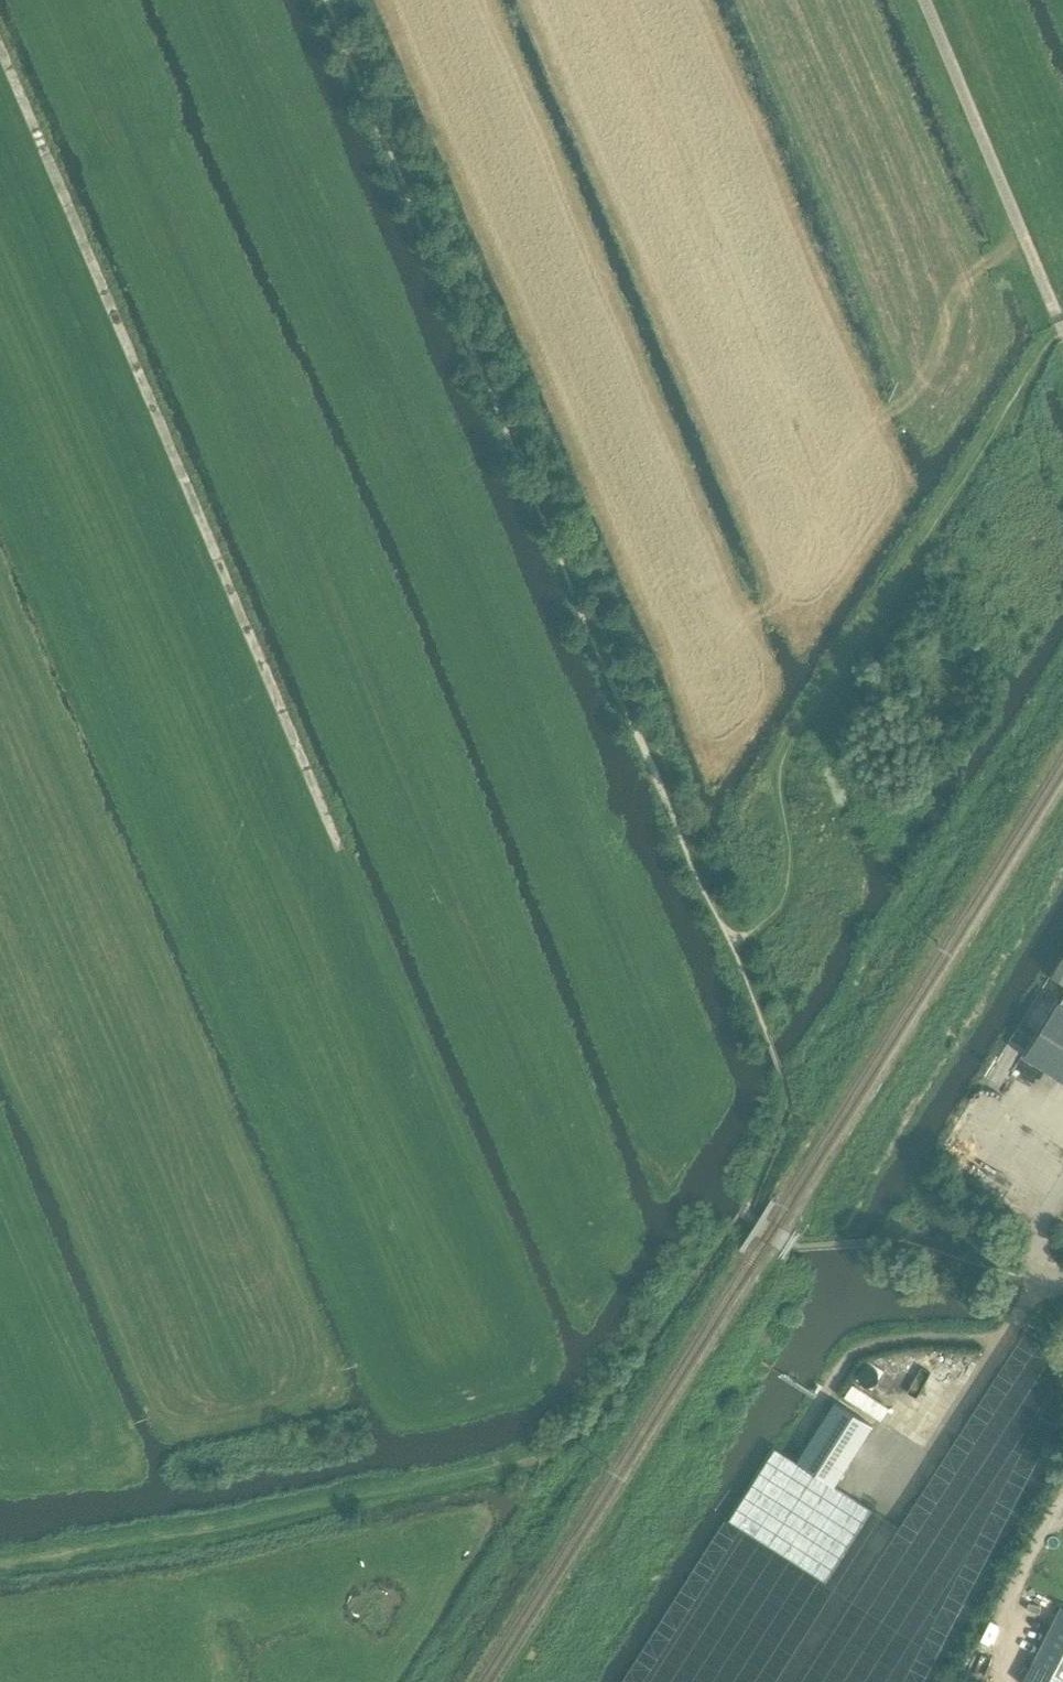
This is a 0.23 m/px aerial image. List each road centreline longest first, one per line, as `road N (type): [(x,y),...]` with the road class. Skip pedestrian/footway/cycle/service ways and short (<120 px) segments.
road 1 (track): [(1062,334),(925,0)]

